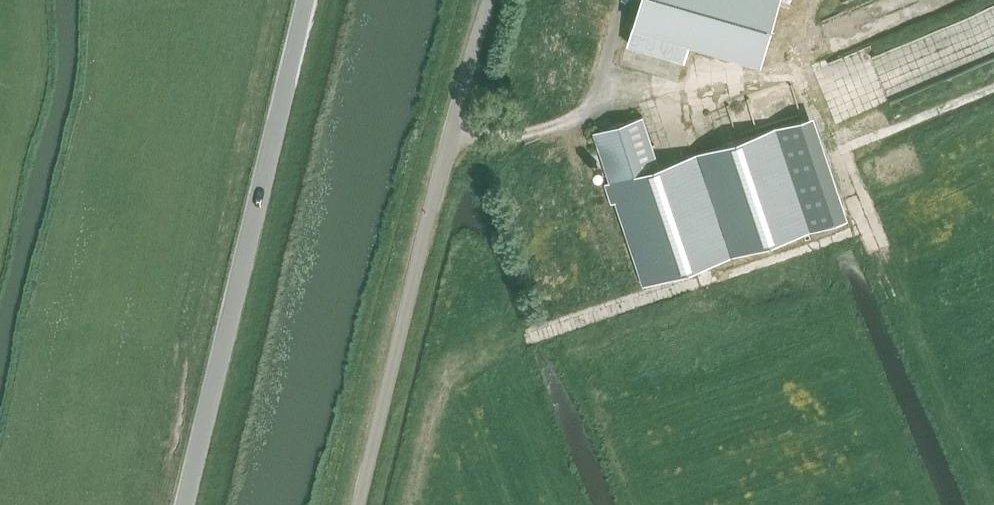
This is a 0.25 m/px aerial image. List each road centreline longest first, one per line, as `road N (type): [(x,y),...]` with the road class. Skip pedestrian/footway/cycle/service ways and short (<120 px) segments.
road 1 (track): [(414,504),(455,369),(546,331),(871,228),(819,71),(626,99),(524,136),(456,130)]
road 2 (unclassified): [(361,504),(492,0)]
road 3 (tertiary): [(187,504),(310,0)]

